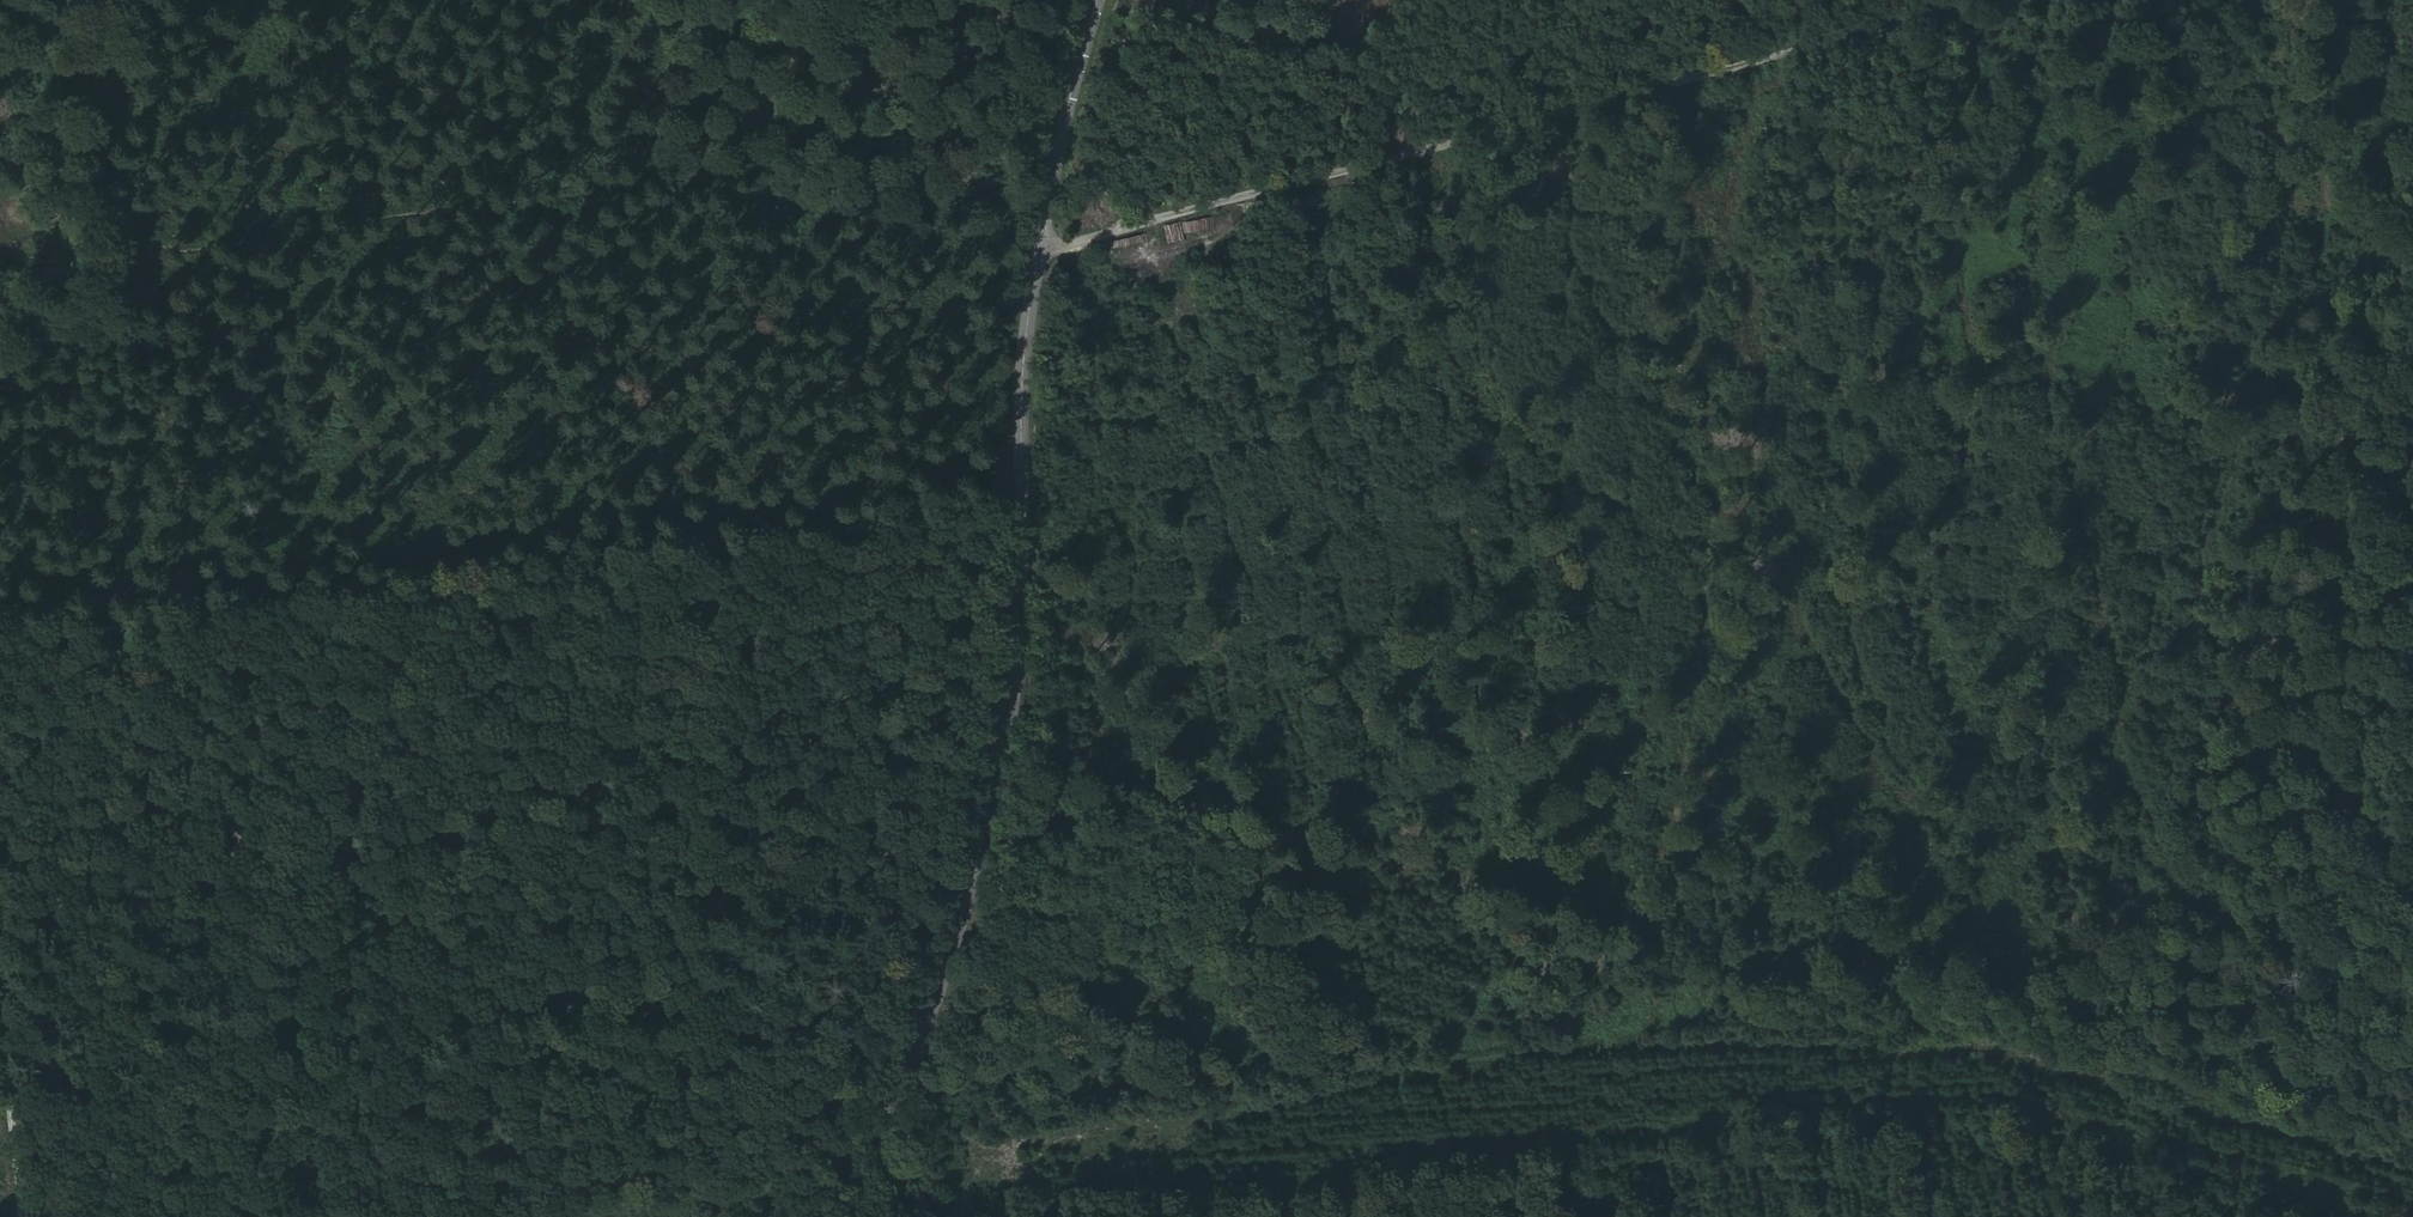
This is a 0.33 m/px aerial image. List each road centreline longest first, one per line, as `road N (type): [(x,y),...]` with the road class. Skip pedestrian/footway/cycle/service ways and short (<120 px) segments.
road 1 (tertiary): [(1095,0),(1035,205),(1011,414),(990,736),(963,876),(861,1216)]
road 2 (track): [(1035,205),(1078,234),(1947,0)]
road 3 (track): [(16,1216),(0,1043)]

